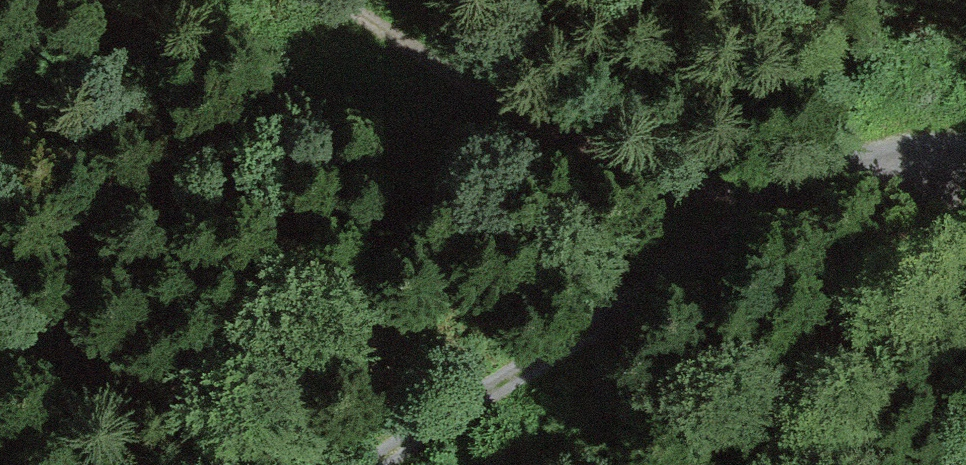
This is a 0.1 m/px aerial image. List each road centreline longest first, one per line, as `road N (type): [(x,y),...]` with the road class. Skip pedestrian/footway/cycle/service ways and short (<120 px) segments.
road 1 (track): [(965,146),(945,144),(784,182),(628,167),(462,84),(346,0)]
road 2 (track): [(373,464),(600,324),(784,182)]

